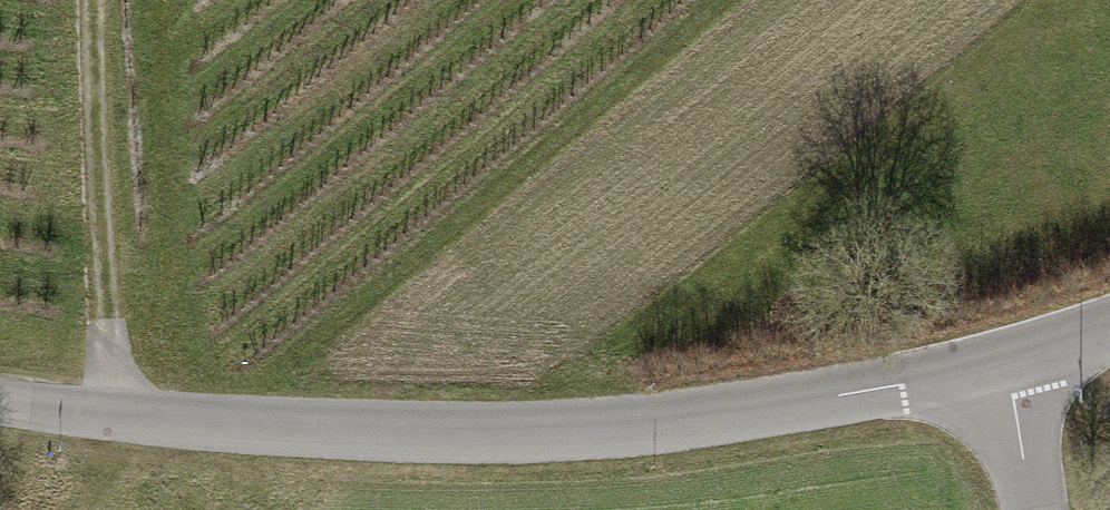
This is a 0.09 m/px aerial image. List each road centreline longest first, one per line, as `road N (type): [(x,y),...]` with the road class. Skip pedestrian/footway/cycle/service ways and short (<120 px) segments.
road 1 (unclassified): [(989,348),(693,416),(414,432),(105,416),(0,400)]
road 2 (track): [(105,416),(88,0)]
road 3 (residential): [(989,348),(1030,509)]
road 4 (residential): [(989,348),(1109,316)]

